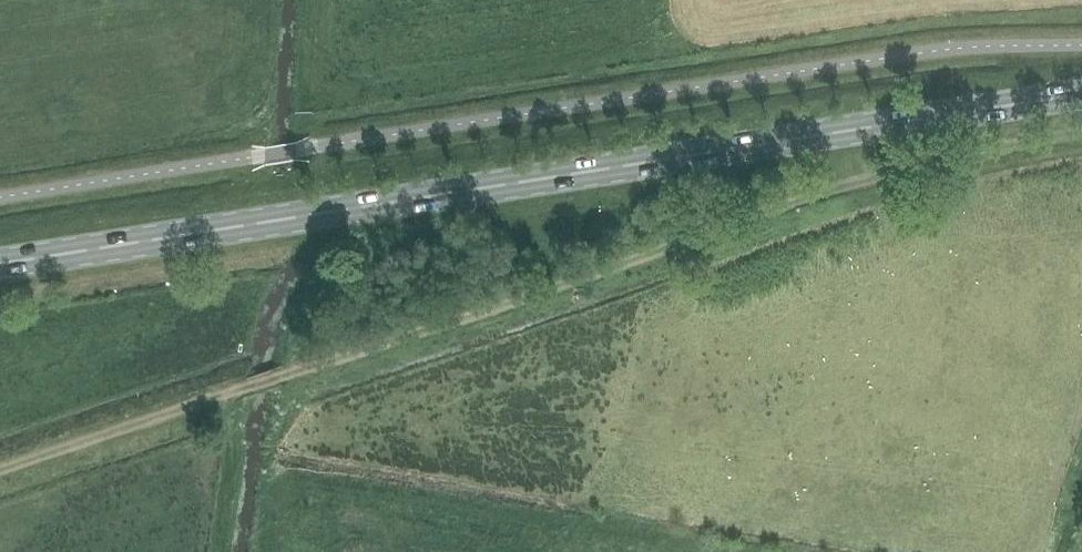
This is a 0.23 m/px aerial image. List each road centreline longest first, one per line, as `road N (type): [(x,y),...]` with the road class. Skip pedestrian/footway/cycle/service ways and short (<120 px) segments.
road 1 (track): [(1081,130),(834,186),(0,470)]
road 2 (primary): [(0,262),(1081,92)]

